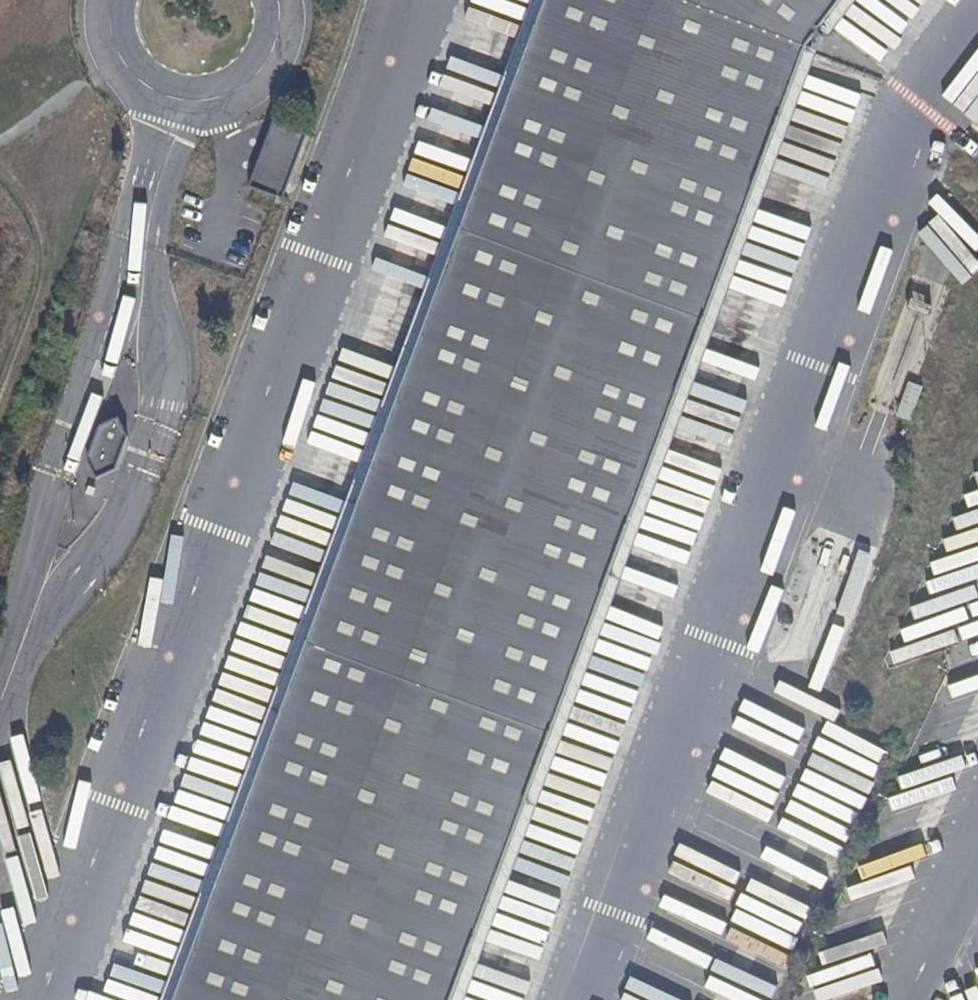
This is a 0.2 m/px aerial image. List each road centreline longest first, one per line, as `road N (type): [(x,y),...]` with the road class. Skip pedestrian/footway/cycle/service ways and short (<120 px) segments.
road 1 (unclassified): [(109,0),(106,25),(116,60),(139,87),(193,106),(238,93),(259,76),(280,27),(278,0)]

